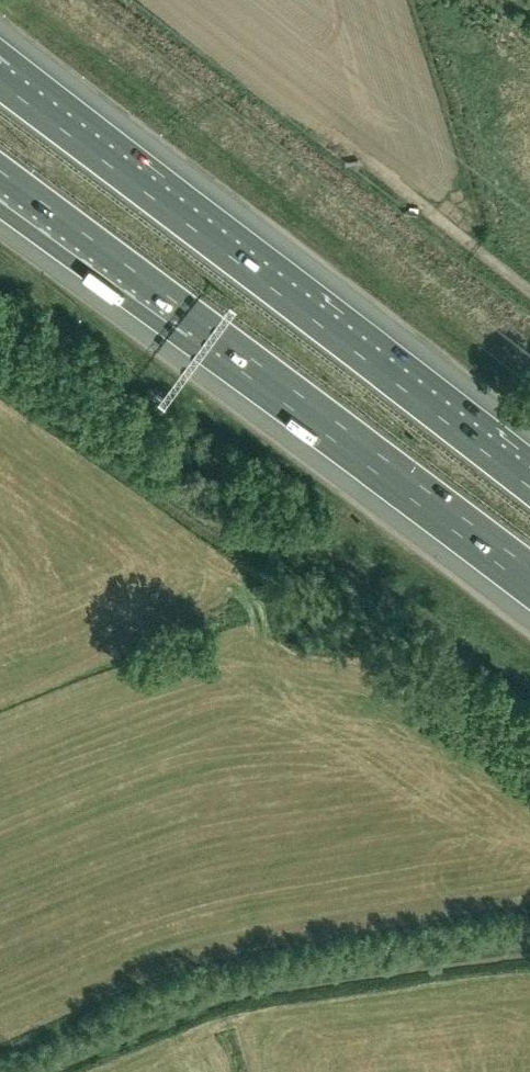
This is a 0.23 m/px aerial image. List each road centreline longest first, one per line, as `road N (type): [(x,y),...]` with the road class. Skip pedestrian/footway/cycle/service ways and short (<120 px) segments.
road 1 (motorway): [(529,485),(0,82)]
road 2 (motorway): [(0,182),(529,580)]

